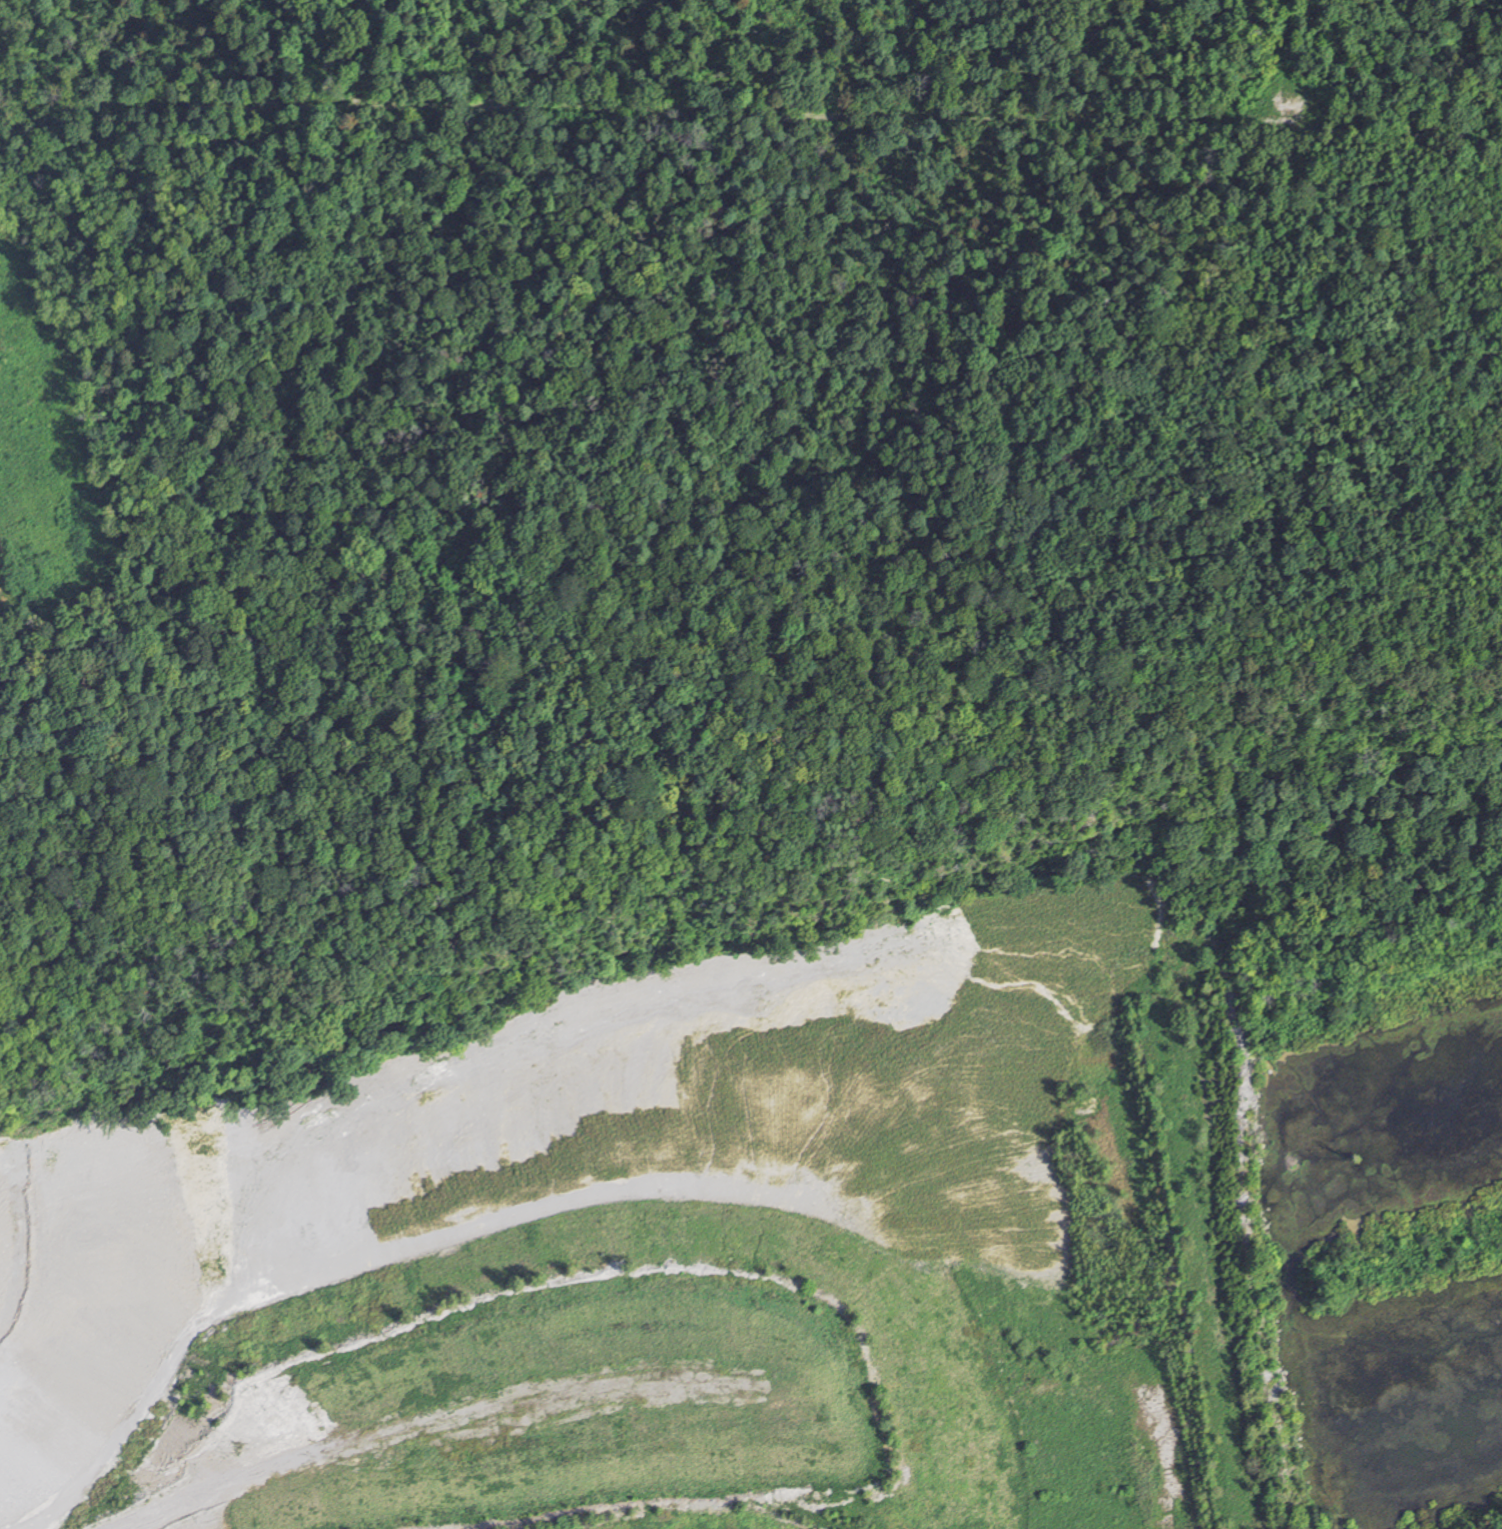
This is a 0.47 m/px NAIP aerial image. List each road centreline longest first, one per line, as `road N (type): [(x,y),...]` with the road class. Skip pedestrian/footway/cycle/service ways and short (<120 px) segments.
road 1 (residential): [(531,1379),(357,1425),(83,1528)]

